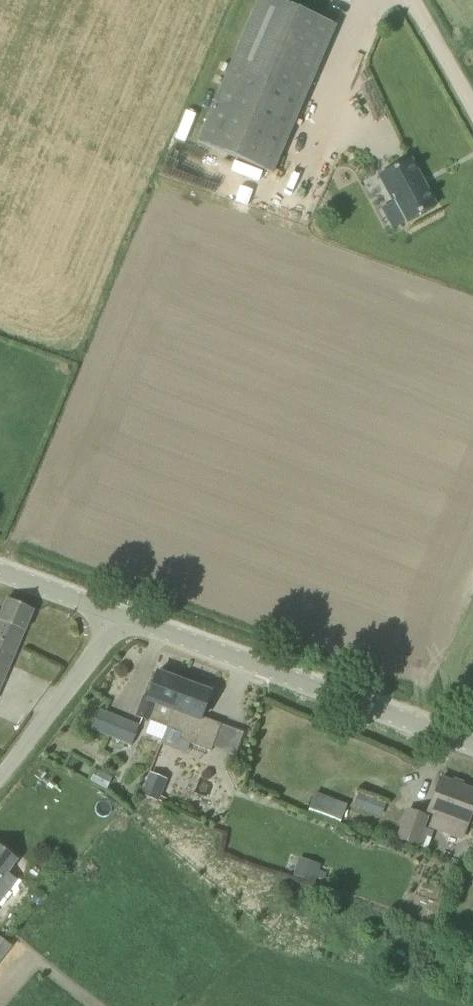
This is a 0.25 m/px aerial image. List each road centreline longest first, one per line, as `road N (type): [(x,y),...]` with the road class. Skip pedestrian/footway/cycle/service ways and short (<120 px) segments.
road 1 (unclassified): [(472,744),(115,613)]
road 2 (unclassified): [(0,779),(102,647),(115,613)]
road 3 (unclassified): [(115,613),(0,571)]
road 4 (unclassified): [(472,106),(414,0)]

